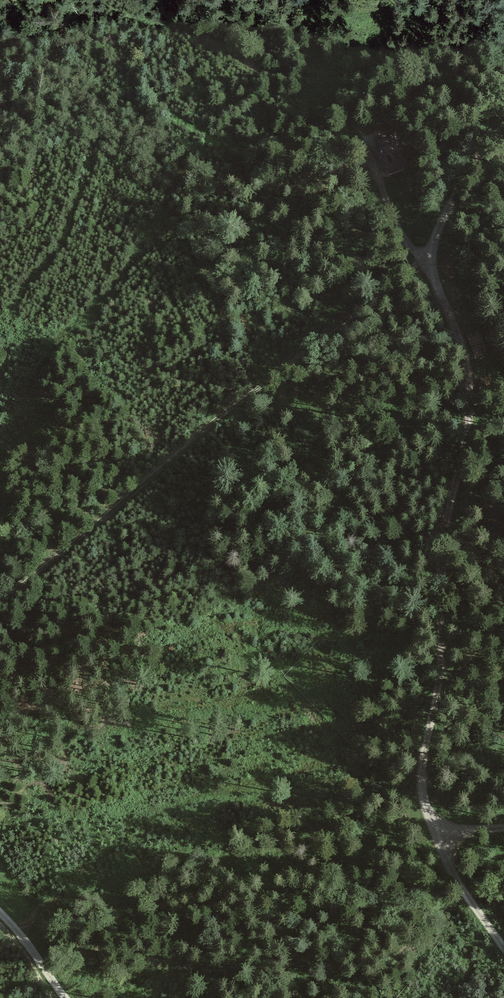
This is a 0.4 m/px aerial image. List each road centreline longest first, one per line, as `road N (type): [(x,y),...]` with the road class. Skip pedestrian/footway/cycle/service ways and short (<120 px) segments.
road 1 (track): [(503,948),(429,833),(420,804),(437,695),(443,530),(468,383),(429,263)]
road 2 (track): [(429,263),(324,337),(0,604)]
road 3 (track): [(429,263),(453,196),(503,128)]

